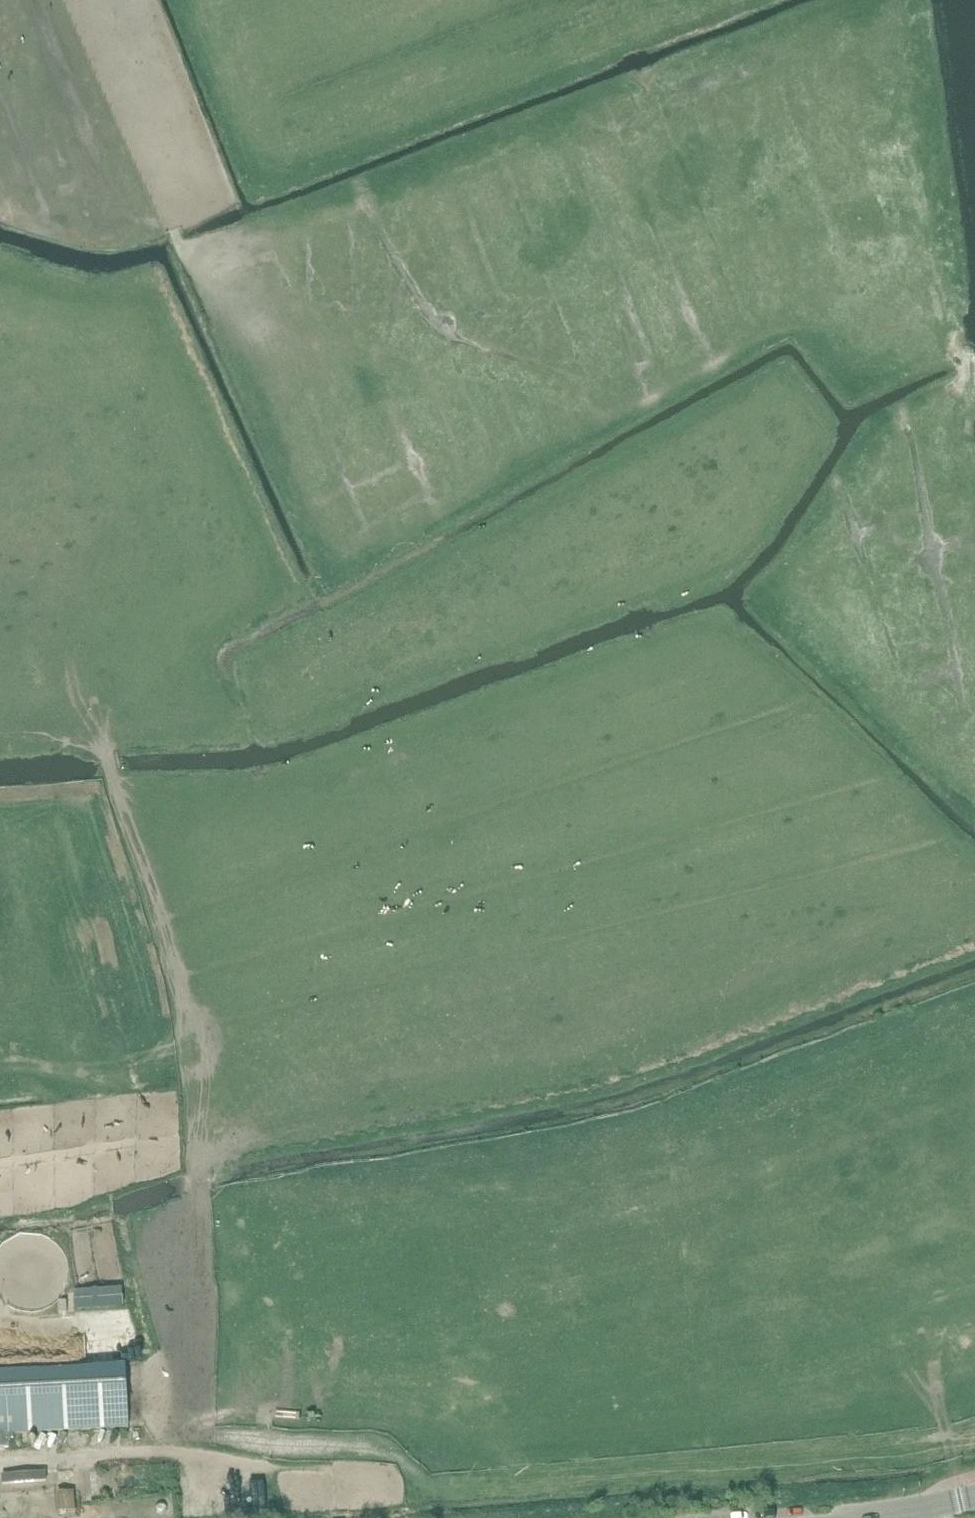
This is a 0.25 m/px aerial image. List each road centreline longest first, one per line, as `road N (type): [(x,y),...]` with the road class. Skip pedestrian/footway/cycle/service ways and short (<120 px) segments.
road 1 (track): [(152,1450),(257,1464),(246,1490)]

